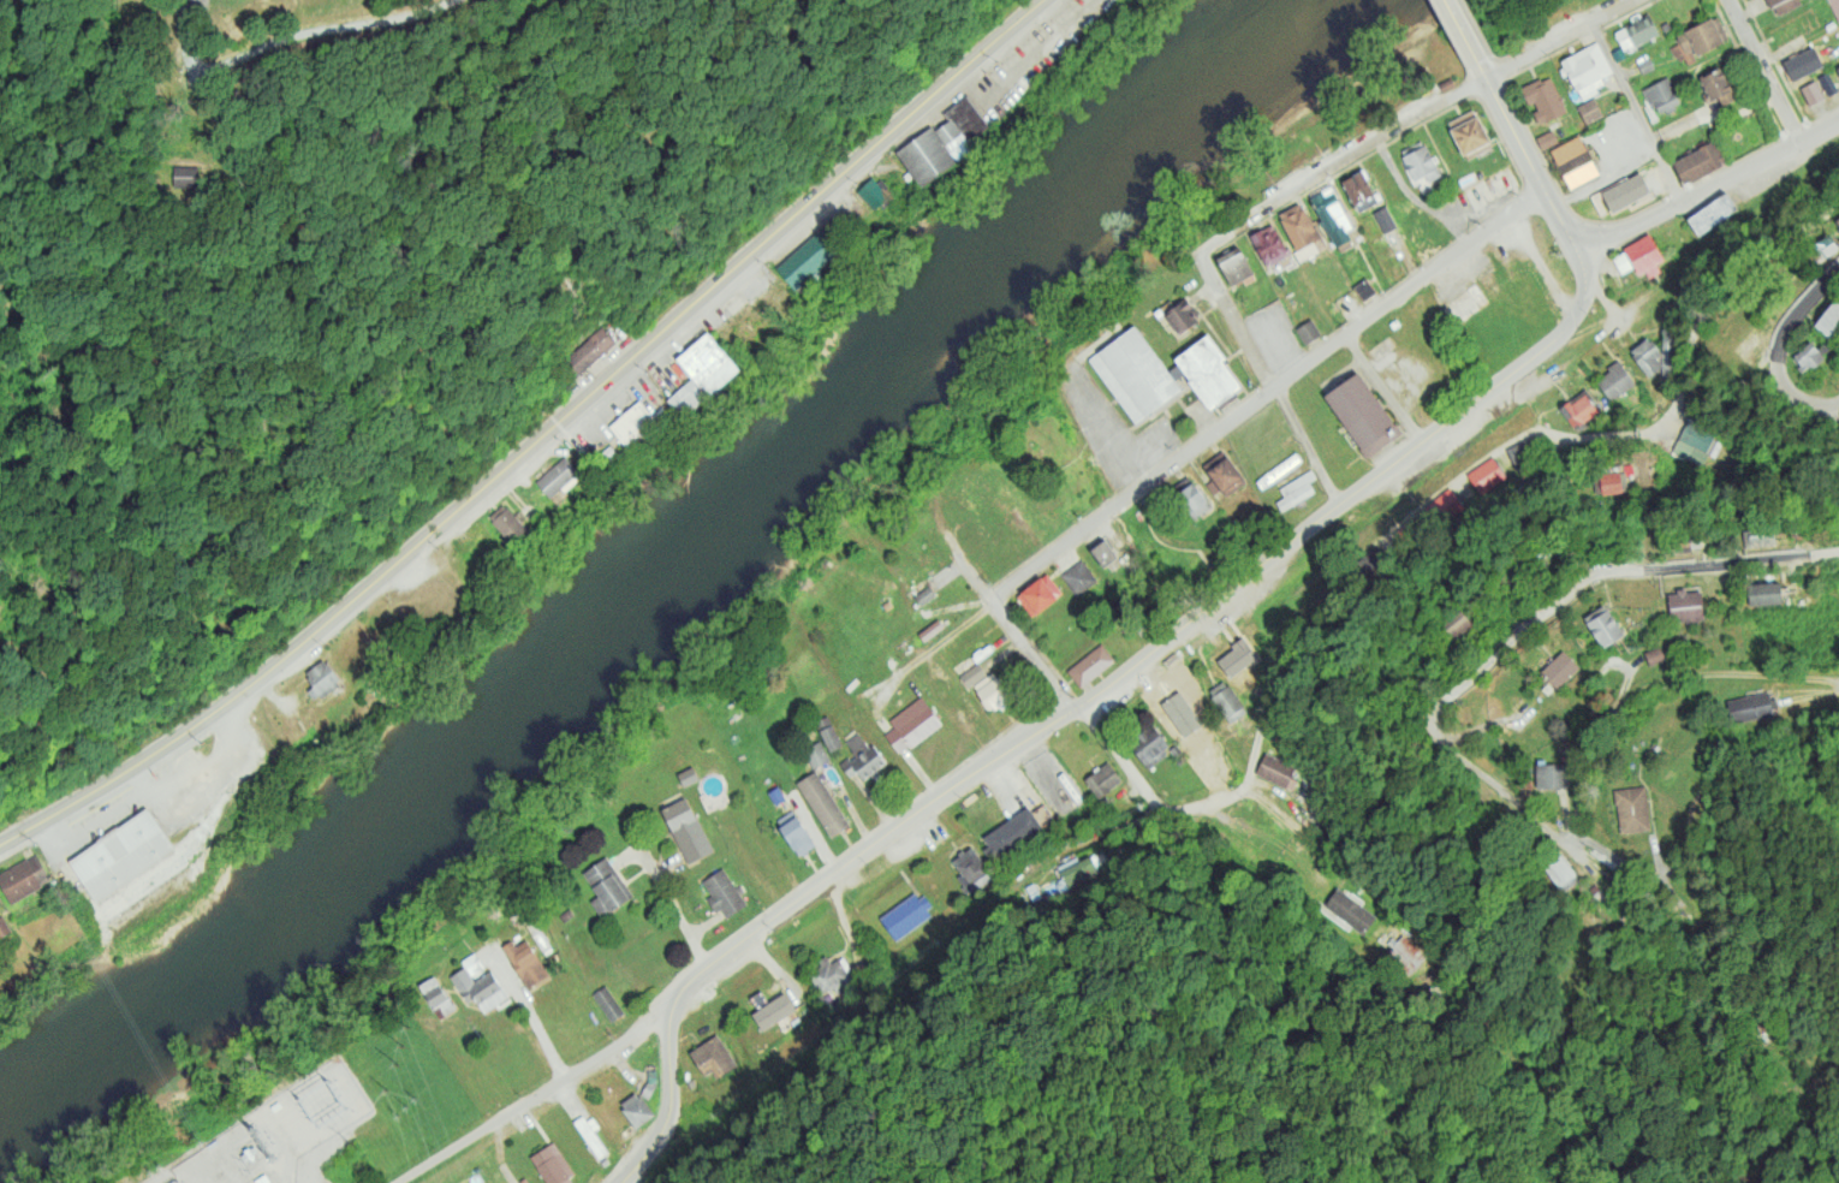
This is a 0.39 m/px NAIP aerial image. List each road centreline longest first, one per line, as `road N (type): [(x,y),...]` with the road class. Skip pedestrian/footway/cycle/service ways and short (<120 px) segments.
road 1 (primary): [(0,849),(82,805),(401,558),(1046,0)]
road 2 (residential): [(1076,706),(1160,807),(1178,812),(1236,797),(1262,703),(1321,588),(1517,440),(1537,433),(1637,434),(1670,414),(1704,315),(1738,273),(1838,208)]
road 3 (residential): [(1599,239),(1581,302),(1560,334),(1076,706)]
road 4 (residential): [(1624,869),(1444,745),(1432,718),(1440,700),(1582,582),(1605,572),(1838,547)]
road 5 (residential): [(989,601),(1543,192)]
road 6 (residential): [(1076,706),(686,985),(668,1017)]
road 7 (residential): [(1641,0),(1446,95),(1200,254)]
road 8 (residential): [(668,1017),(413,1182)]
road 9 (residential): [(1340,505),(1200,254)]
road 10 (residential): [(1838,121),(1599,239)]
road 11 (residential): [(1076,706),(926,511)]
road 12 (residential): [(1599,239),(1563,228),(1486,76)]
road 13 (residential): [(1588,25),(1680,203)]
road 14 (residential): [(622,1182),(657,1137),(671,1101),(668,1017)]
road 15 (residential): [(1797,143),(1725,0)]
road 16 (residential): [(1838,406),(1784,386),(1779,373),(1778,340),(1804,301)]

